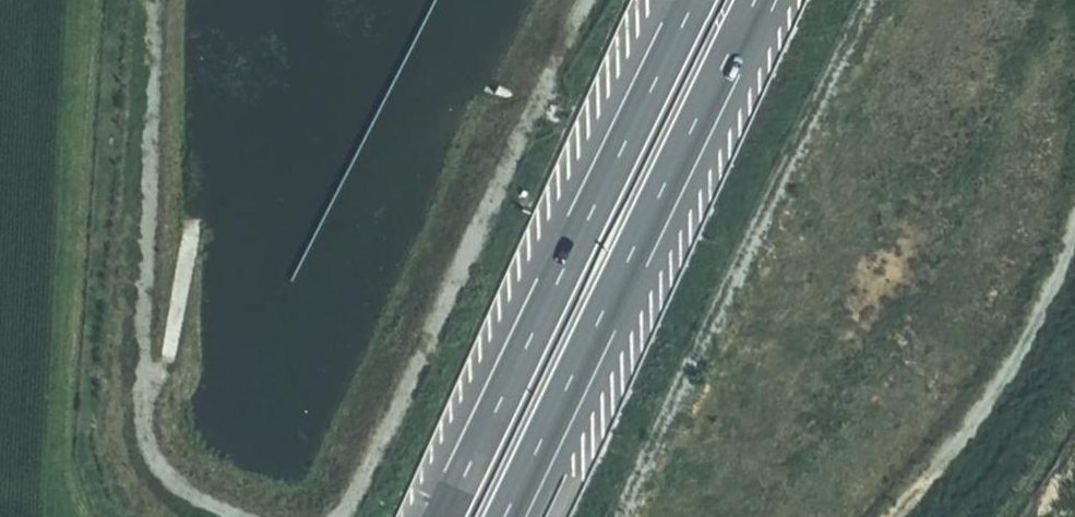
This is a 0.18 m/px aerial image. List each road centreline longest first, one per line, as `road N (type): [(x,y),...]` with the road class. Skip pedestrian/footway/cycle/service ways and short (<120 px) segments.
road 1 (motorway): [(685,0),(441,516)]
road 2 (motorway): [(505,516),(746,0)]
road 3 (track): [(53,516),(76,0)]

